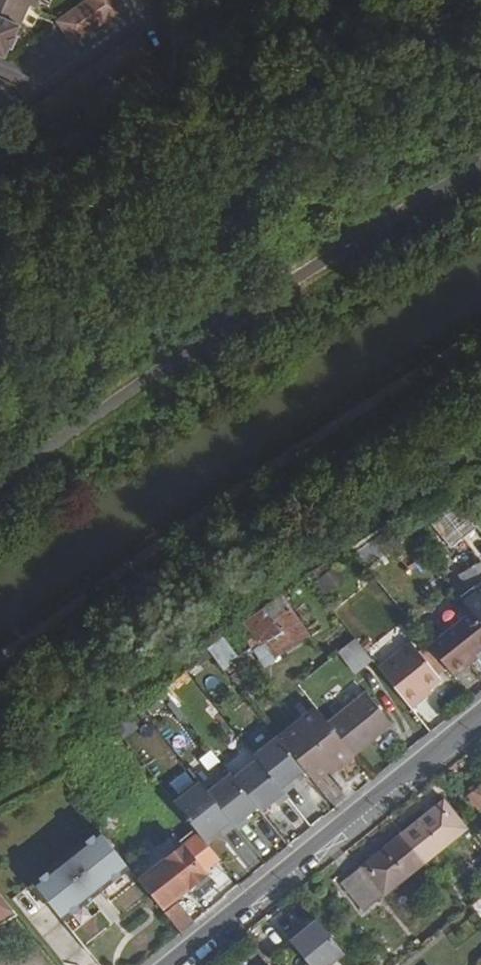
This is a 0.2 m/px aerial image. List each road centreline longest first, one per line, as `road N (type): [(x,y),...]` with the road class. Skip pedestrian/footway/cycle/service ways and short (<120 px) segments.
road 1 (residential): [(173,964),(480,717)]

